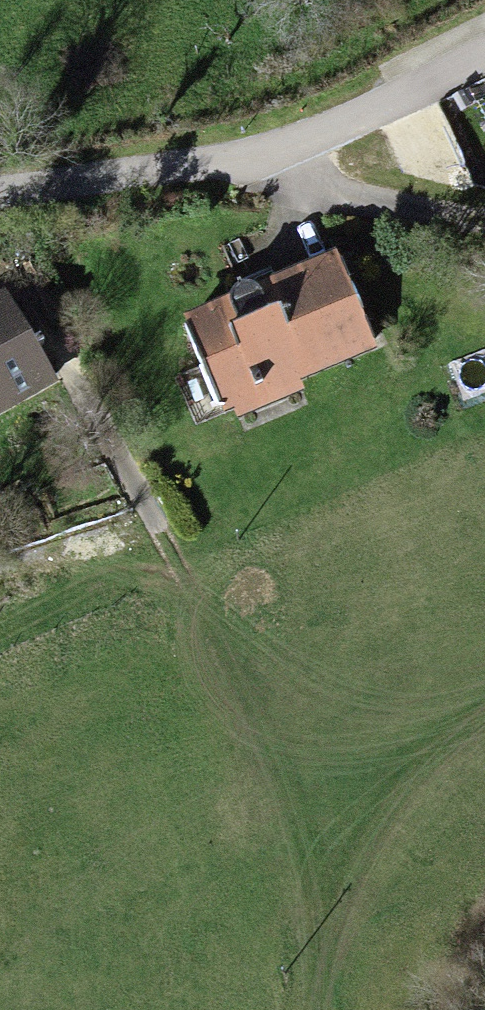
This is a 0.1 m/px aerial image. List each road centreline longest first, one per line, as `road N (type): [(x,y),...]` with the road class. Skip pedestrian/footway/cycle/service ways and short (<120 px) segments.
road 1 (track): [(0,633),(119,579),(155,575),(189,583),(297,829)]
road 2 (residential): [(0,204),(276,154)]
road 3 (track): [(276,154),(338,200),(484,223)]
road 4 (track): [(315,1009),(318,918),(297,829)]

